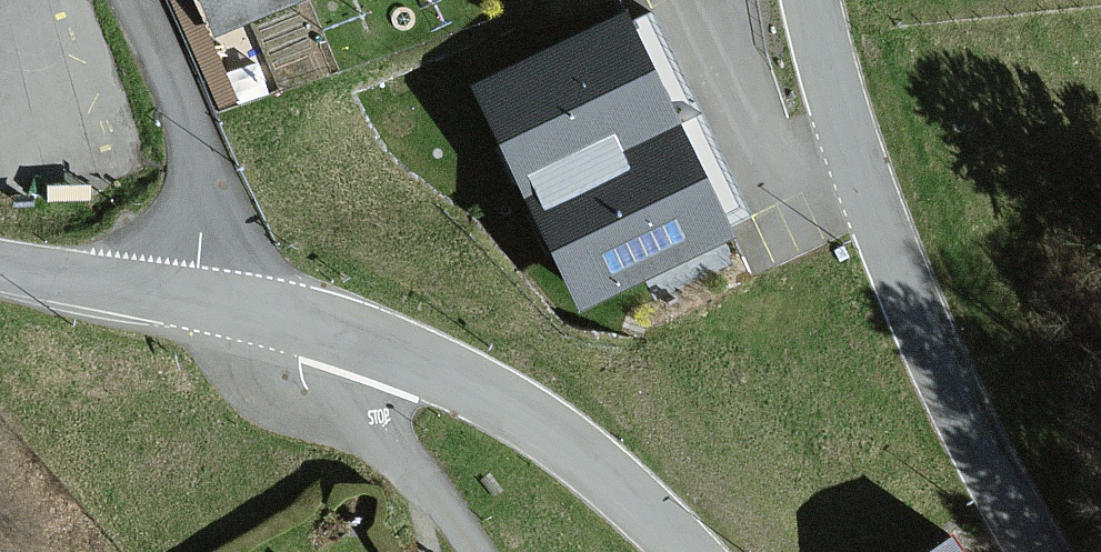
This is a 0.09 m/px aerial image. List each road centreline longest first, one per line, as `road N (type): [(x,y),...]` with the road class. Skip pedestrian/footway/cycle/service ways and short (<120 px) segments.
road 1 (residential): [(816,0),(893,261),(1034,551)]
road 2 (residential): [(695,551),(530,412),(364,343),(195,305)]
road 3 (tertiary): [(195,305),(197,170),(184,112),(135,0)]
road 4 (tertiary): [(0,266),(195,305)]

